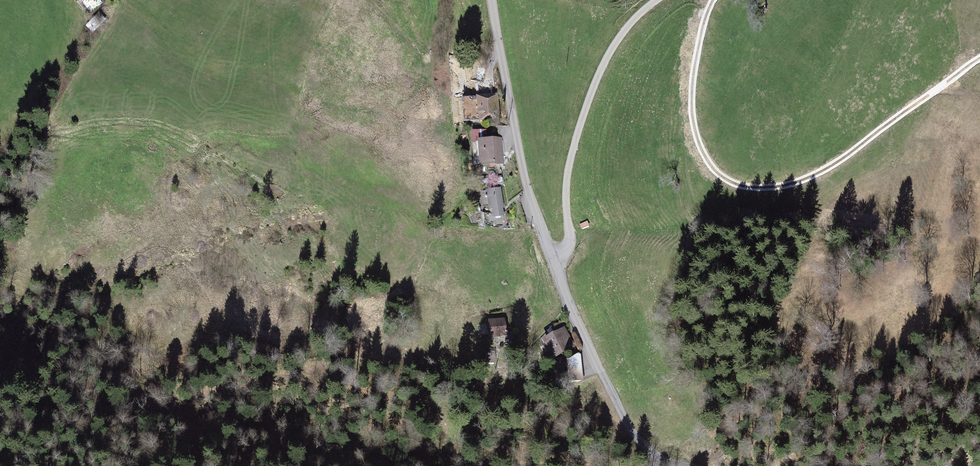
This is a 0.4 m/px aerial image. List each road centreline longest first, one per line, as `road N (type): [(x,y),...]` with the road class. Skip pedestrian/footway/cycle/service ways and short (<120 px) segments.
road 1 (unclassified): [(492,0),(529,191),(561,286),(640,444),(682,465)]
road 2 (track): [(979,60),(829,168),(748,190),(709,170),(694,122),(692,79),(715,0)]
road 3 (track): [(653,0),(618,40),(593,87),(567,171),(571,239),(554,265)]

